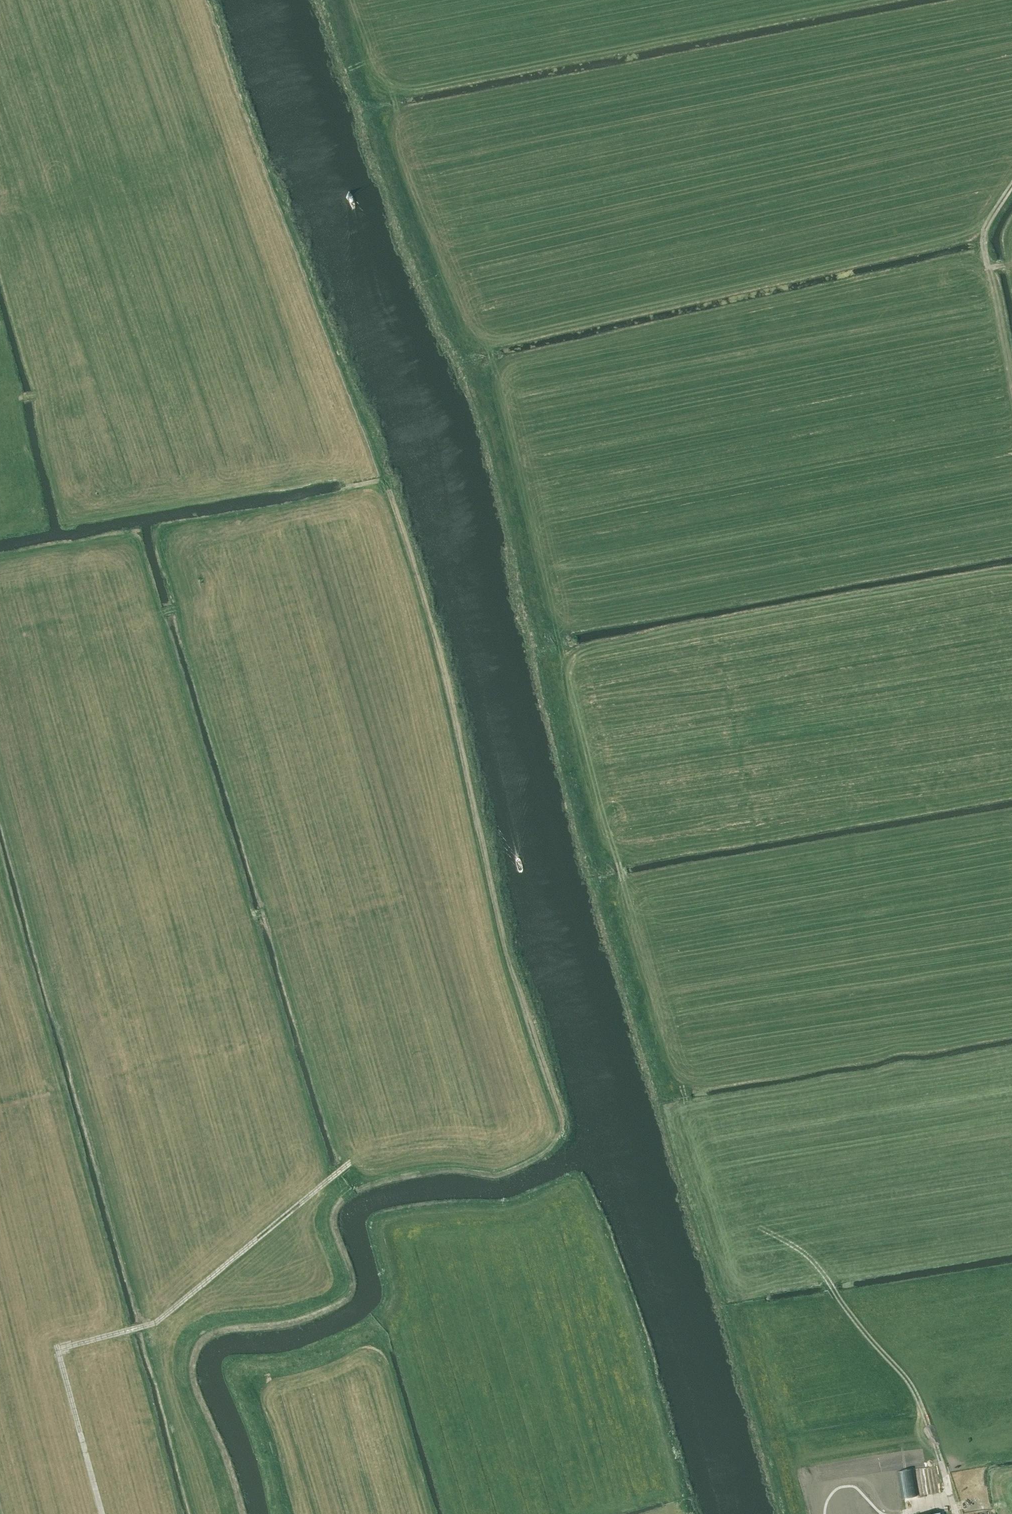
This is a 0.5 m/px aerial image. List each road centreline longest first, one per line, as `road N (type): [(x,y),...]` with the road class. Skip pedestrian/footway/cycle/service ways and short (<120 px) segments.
road 1 (track): [(345,1165),(157,1321),(57,1348),(102,1513)]
road 2 (track): [(763,1228),(819,1267),(905,1378),(933,1436),(951,1503)]

